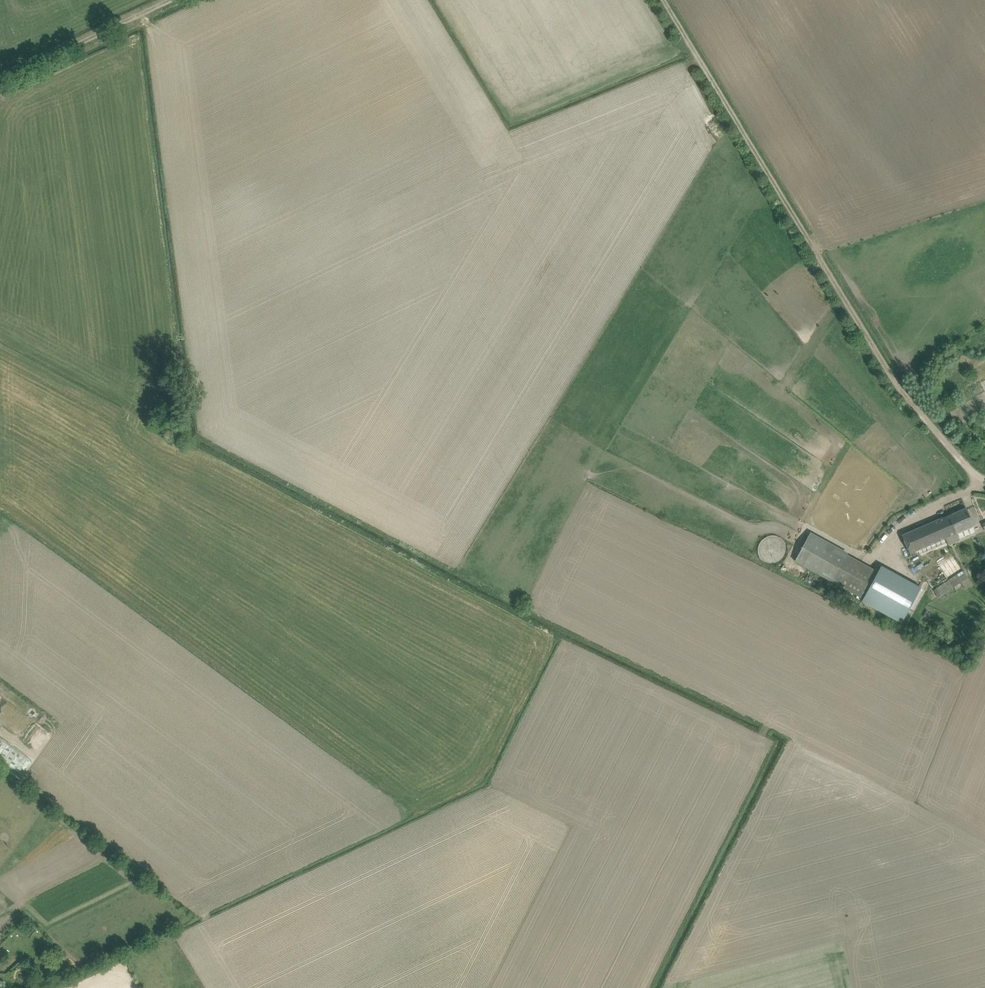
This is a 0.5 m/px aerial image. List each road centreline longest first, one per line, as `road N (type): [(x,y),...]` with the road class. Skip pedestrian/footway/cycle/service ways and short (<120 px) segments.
road 1 (track): [(661,0),(887,374),(966,464)]
road 2 (track): [(0,81),(172,0)]

